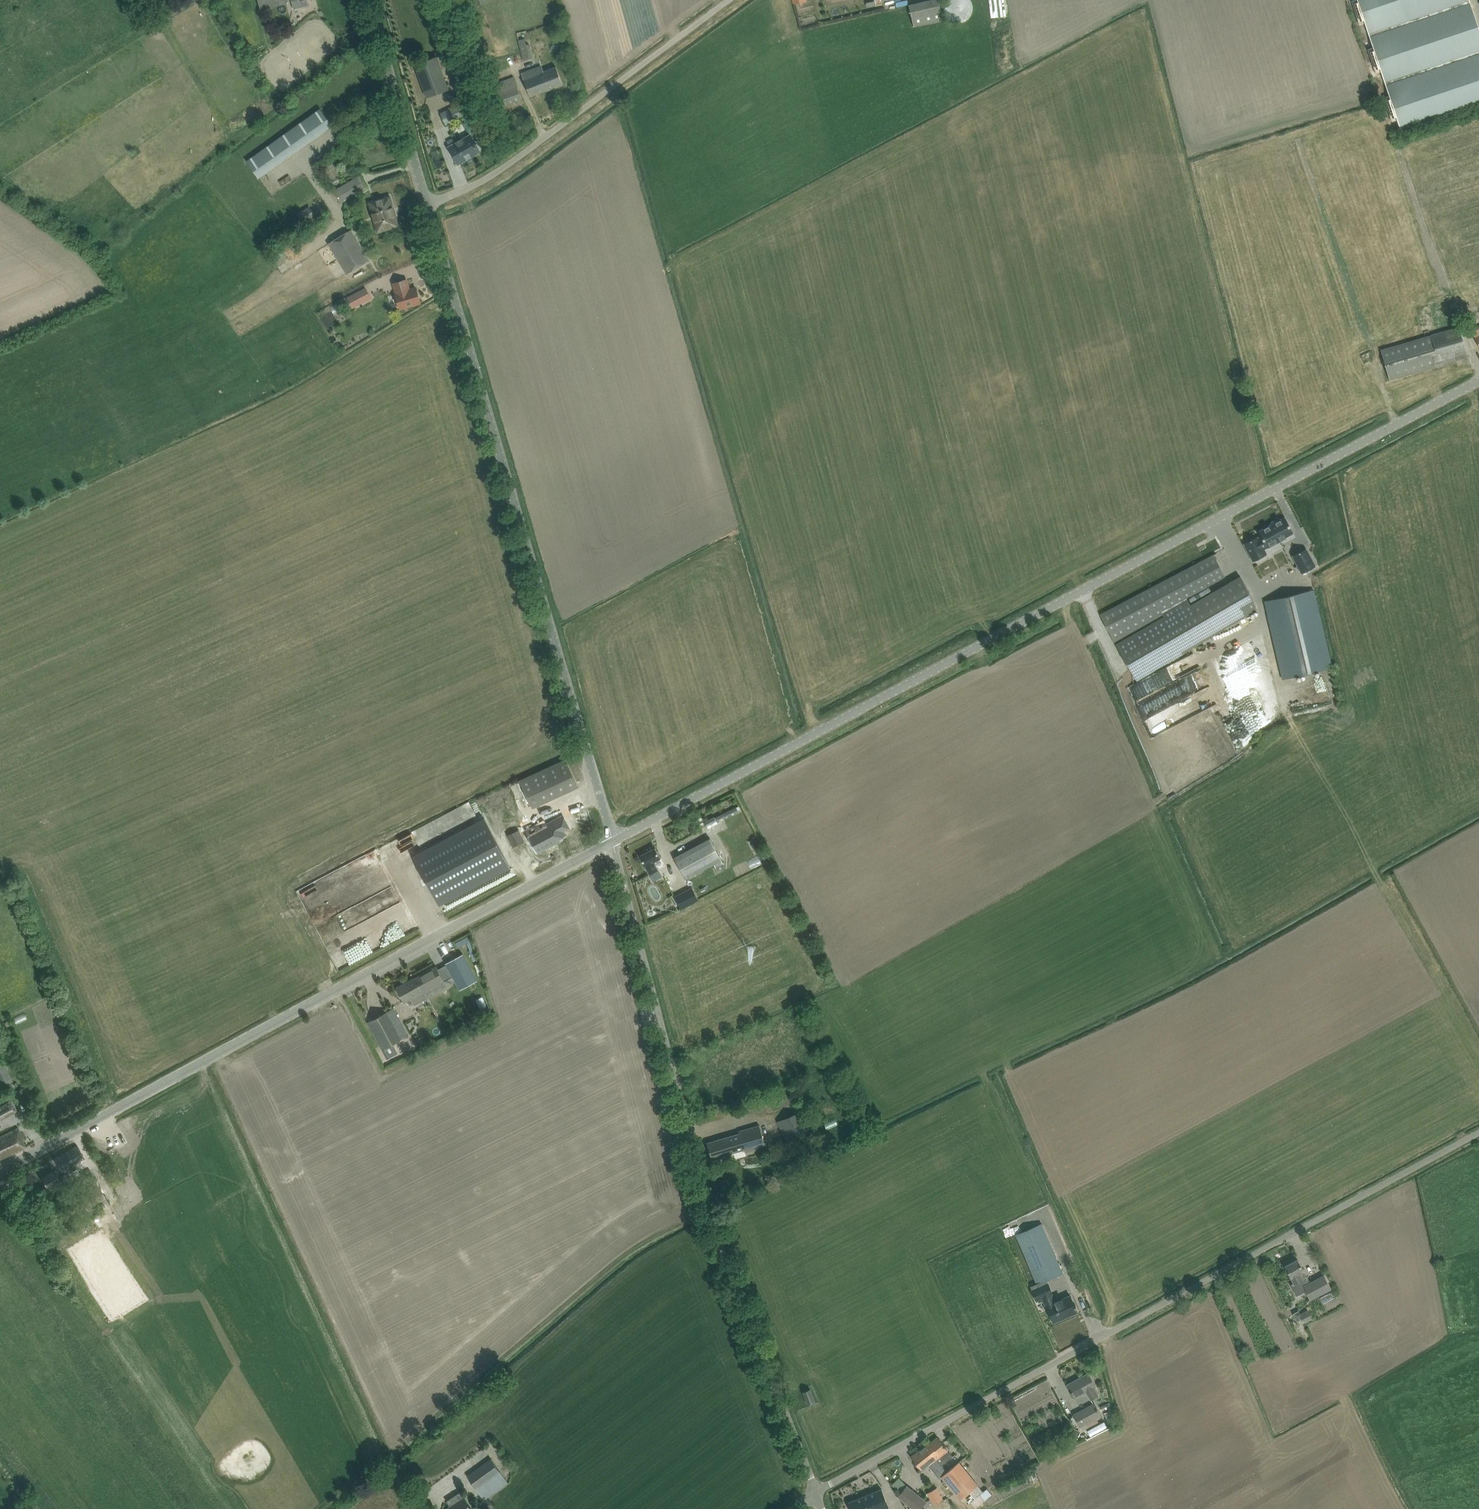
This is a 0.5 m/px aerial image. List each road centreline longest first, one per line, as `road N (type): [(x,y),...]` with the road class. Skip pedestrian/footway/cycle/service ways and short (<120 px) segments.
road 1 (unclassified): [(615,840),(1478,382)]
road 2 (unclassified): [(615,840),(371,0)]
road 3 (unclassified): [(815,1492),(1478,1130)]
road 4 (unclassified): [(0,1173),(615,840)]
road 5 (unclassified): [(815,1492),(710,1213),(615,840)]

